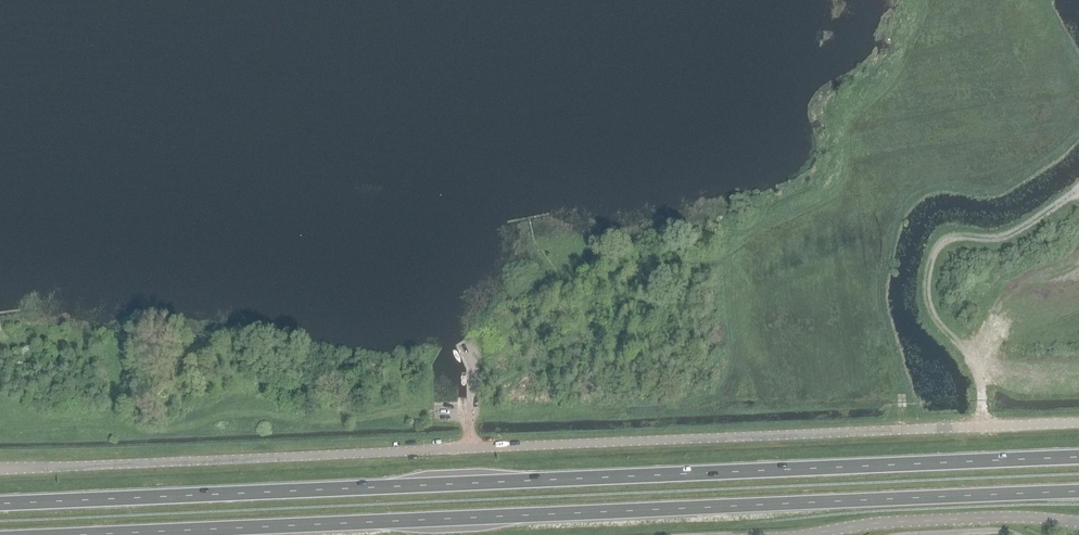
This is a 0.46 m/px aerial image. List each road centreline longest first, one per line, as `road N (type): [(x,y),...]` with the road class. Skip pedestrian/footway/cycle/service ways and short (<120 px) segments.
road 1 (trunk): [(1078,457),(0,504)]
road 2 (unclassified): [(0,468),(1078,423)]
road 3 (trunk): [(52,534),(1078,491)]
road 4 (unclassified): [(802,534),(890,522),(1078,522)]

